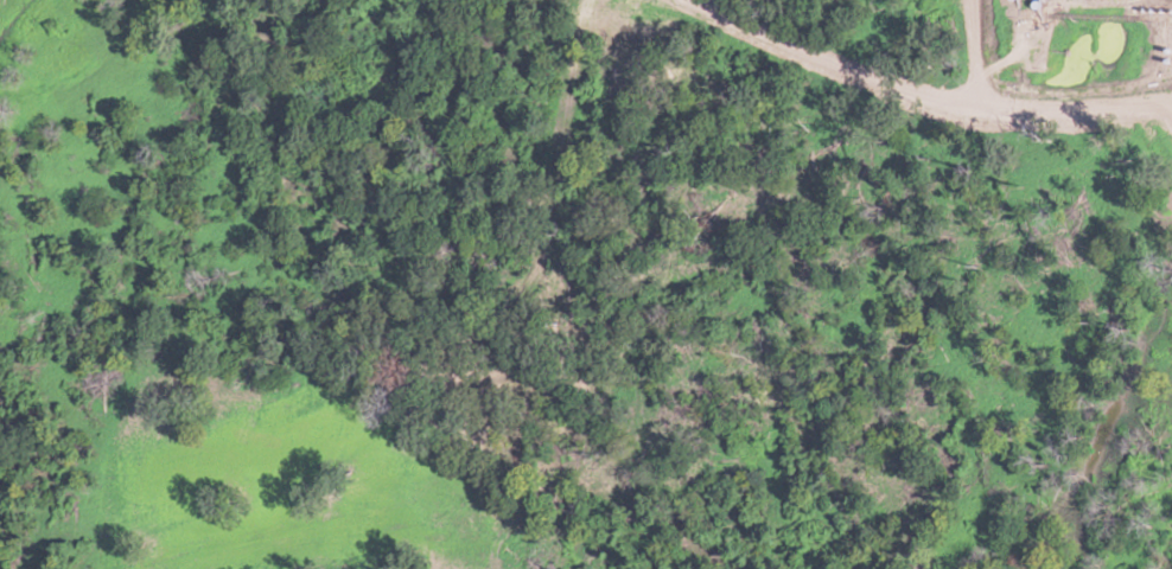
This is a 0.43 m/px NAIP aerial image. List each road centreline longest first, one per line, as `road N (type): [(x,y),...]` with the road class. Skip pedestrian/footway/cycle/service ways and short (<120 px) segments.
road 1 (residential): [(1171,105),(1012,104),(905,84),(701,0)]

